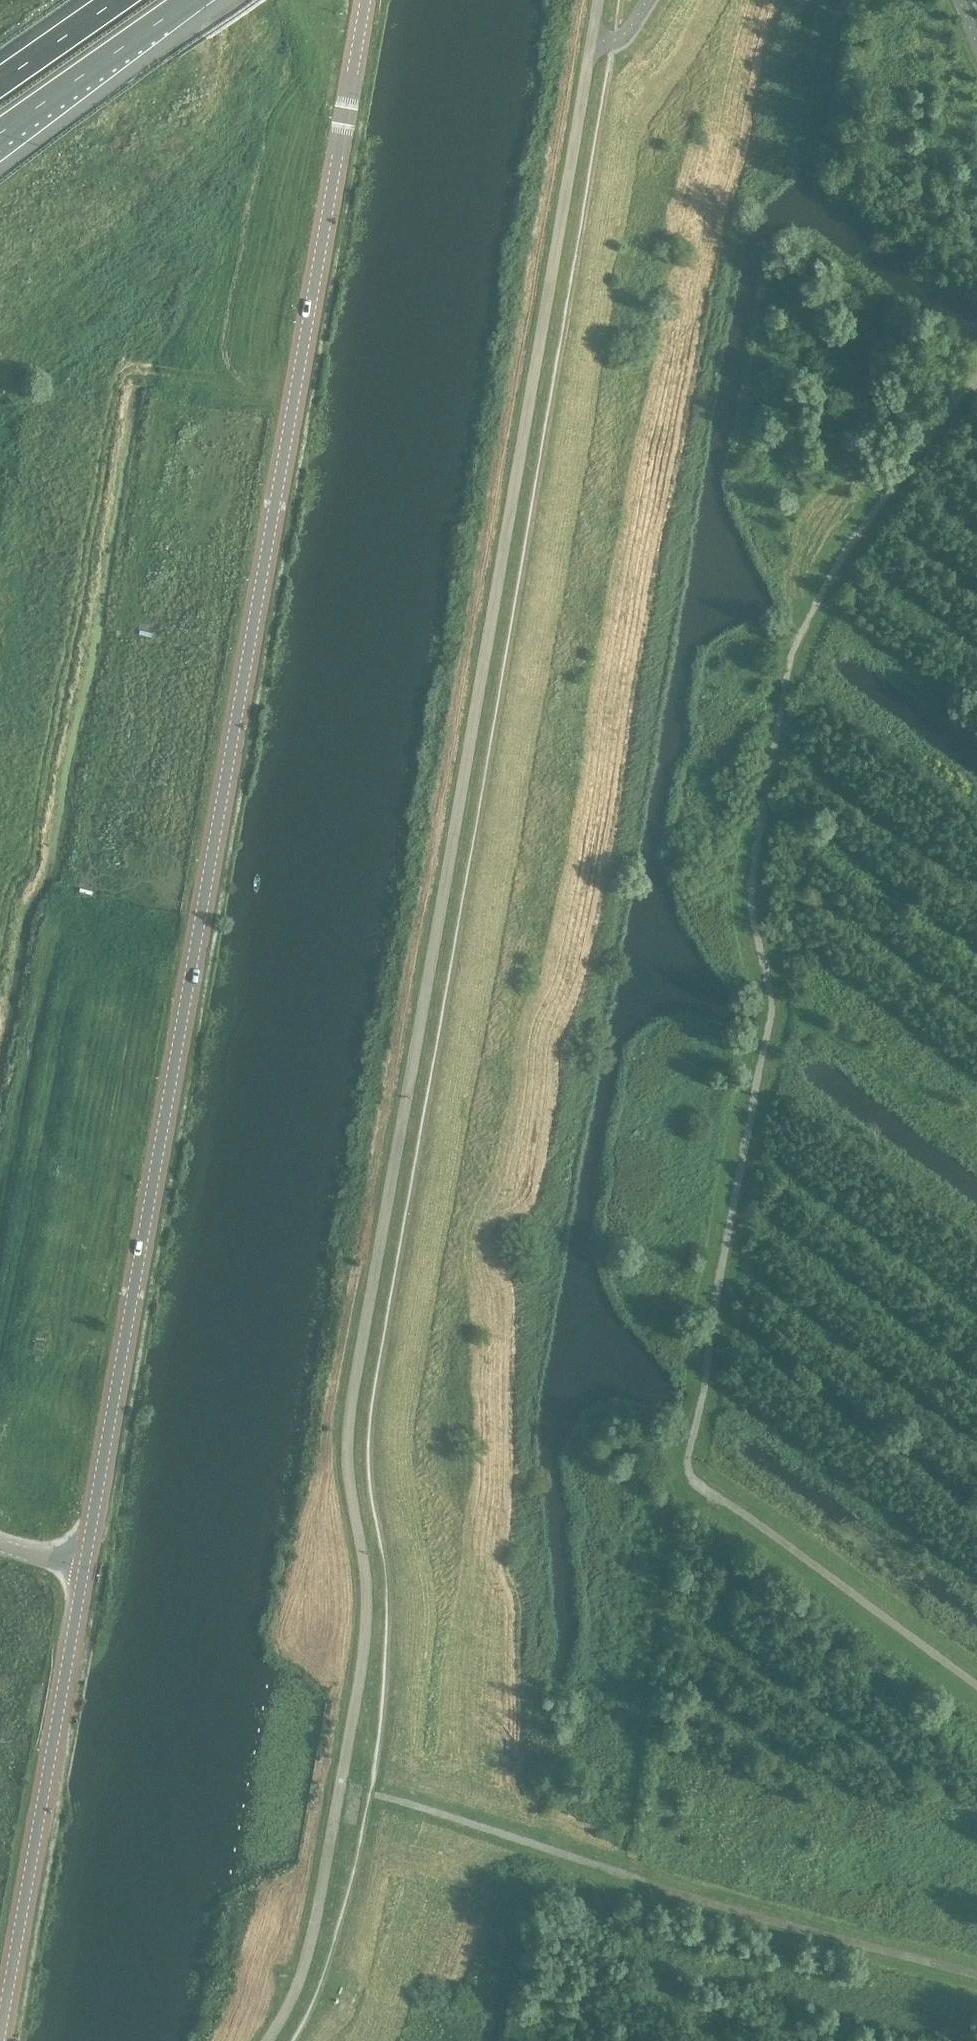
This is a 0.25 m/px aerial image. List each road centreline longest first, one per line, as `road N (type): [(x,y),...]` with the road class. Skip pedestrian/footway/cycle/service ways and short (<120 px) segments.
road 1 (tertiary): [(84,1568),(366,0)]
road 2 (tertiary): [(1,2040),(84,1568)]
road 3 (motorway): [(0,132),(191,0)]
road 4 (motorway): [(116,0),(0,81)]

